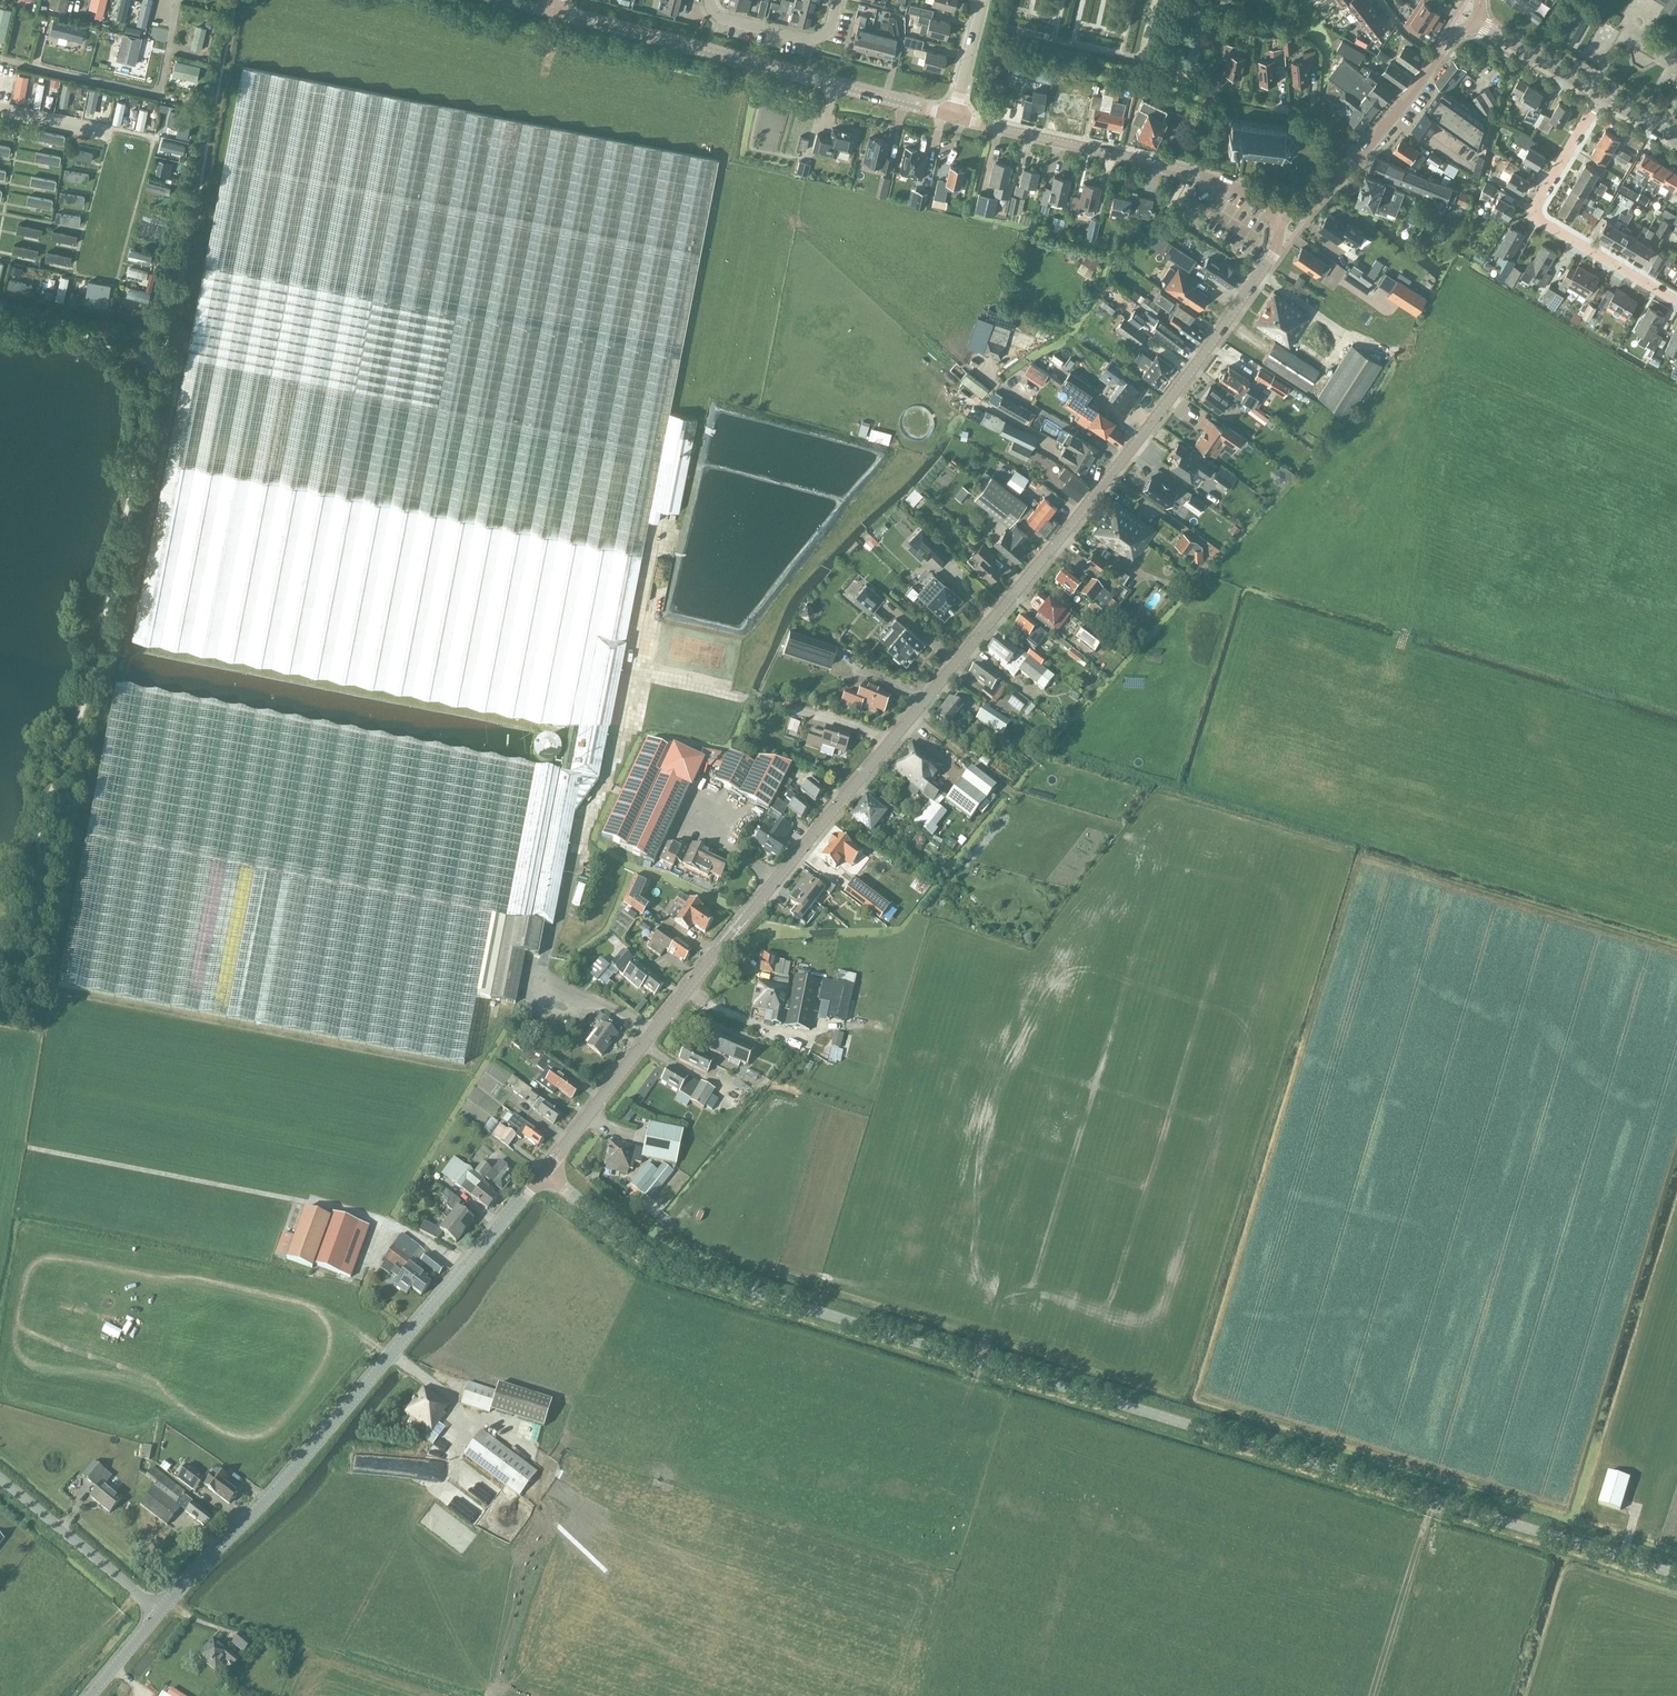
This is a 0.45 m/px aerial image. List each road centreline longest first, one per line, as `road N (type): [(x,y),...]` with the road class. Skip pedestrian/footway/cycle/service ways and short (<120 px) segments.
road 1 (tertiary): [(546,1172),(735,930),(1084,513),(1266,267),(1289,214)]
road 2 (tertiary): [(1676,1573),(675,1267),(629,1241),(546,1172)]
road 3 (tertiary): [(162,1606),(245,1523),(546,1172)]
road 4 (residential): [(954,117),(553,15)]
road 5 (residential): [(1289,214),(1183,170),(954,117)]
road 6 (residential): [(1676,299),(1540,223),(1540,206),(1603,100)]
road 7 (tertiary): [(1289,214),(1315,203),(1449,40),(1477,21)]
road 8 (unclassified): [(162,1606),(0,1481)]
road 9 (residential): [(711,0),(723,19),(814,40),(827,32),(837,0)]
road 10 (residential): [(1603,100),(1477,21)]
road 11 (residential): [(954,117),(985,0)]

